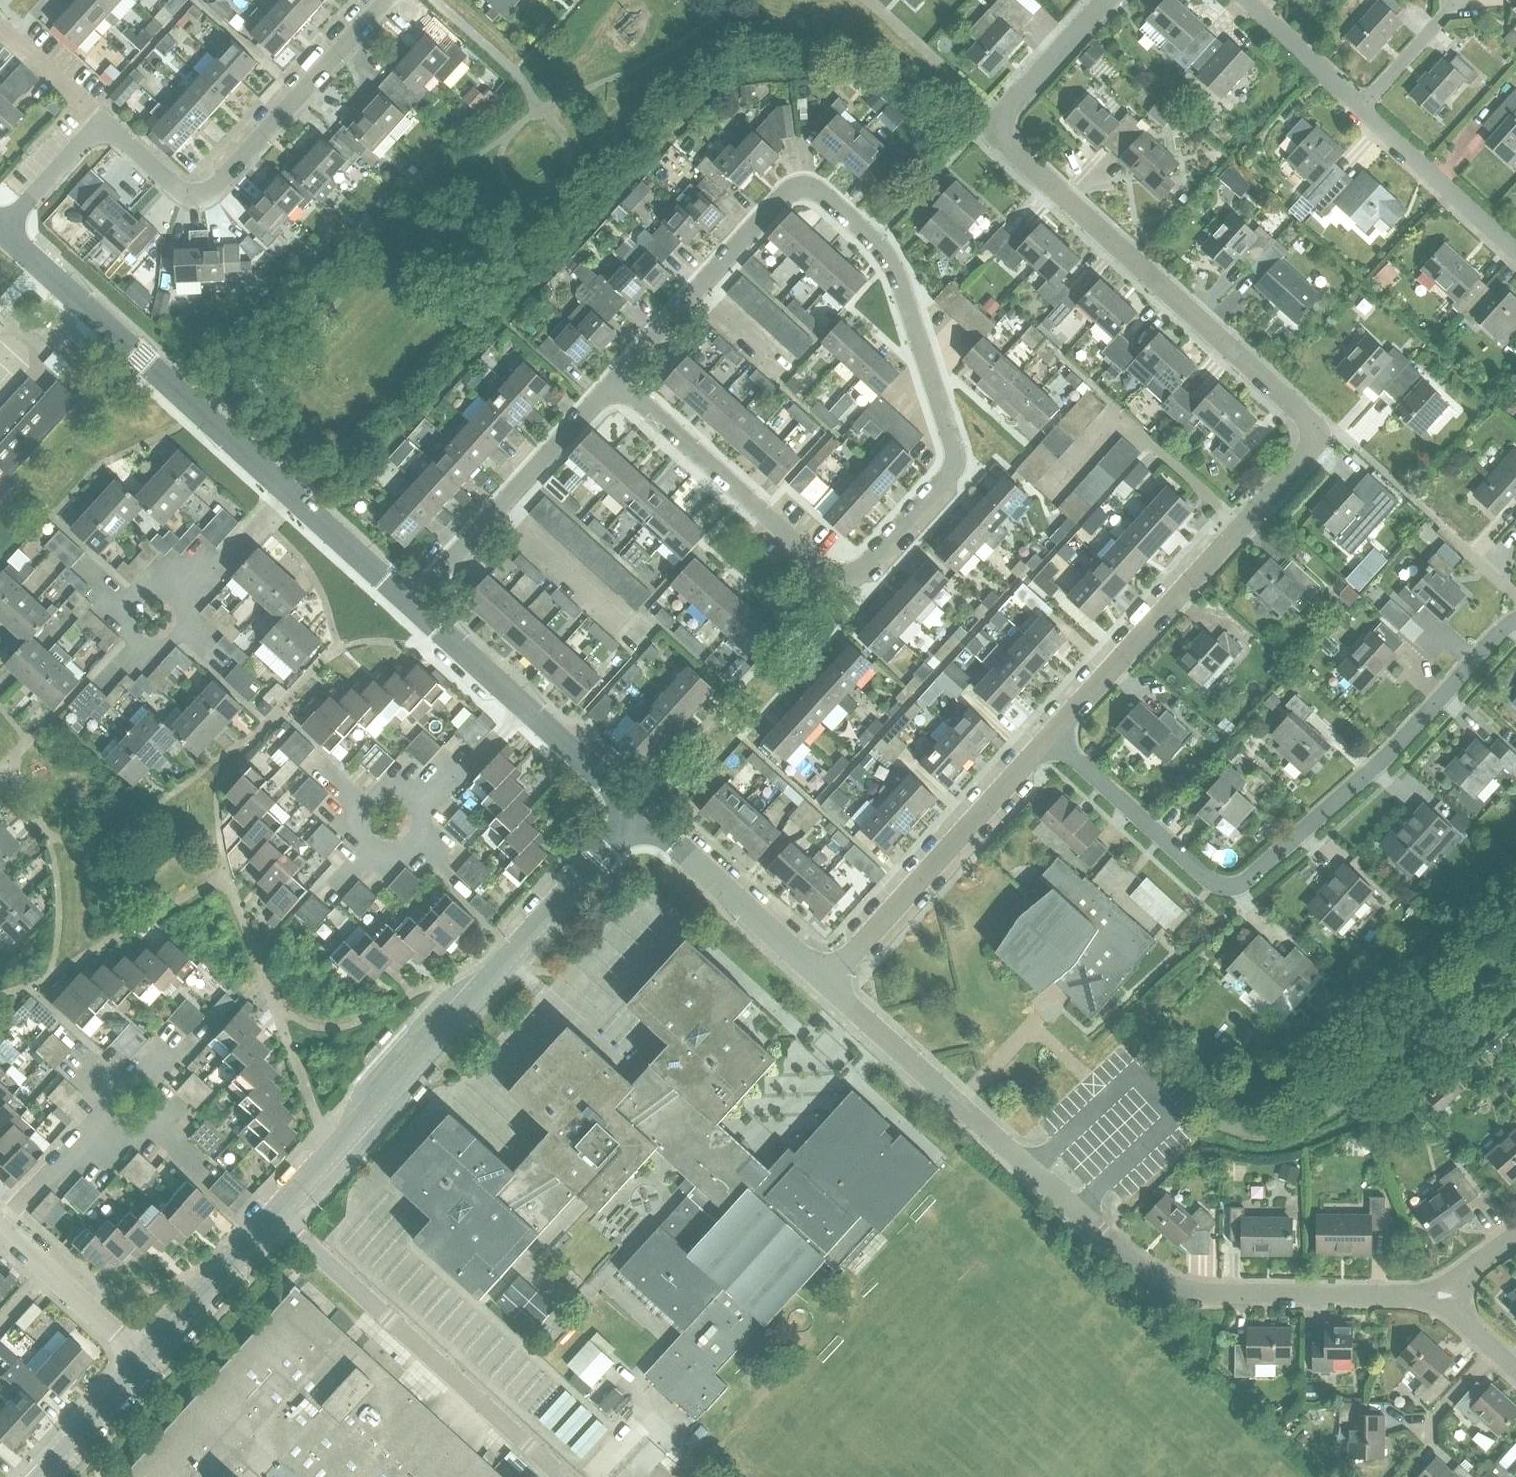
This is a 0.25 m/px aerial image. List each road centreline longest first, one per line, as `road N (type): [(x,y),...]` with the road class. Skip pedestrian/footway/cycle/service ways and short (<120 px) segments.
road 1 (residential): [(1042,737),(1317,437),(990,125),(1106,0)]
road 2 (residential): [(620,385),(786,197),(811,189),(876,243),(894,267),(954,456),(946,483),(857,574),(833,581)]
road 3 (residential): [(1446,1302),(1172,1294),(820,979)]
road 4 (tertiary): [(145,1354),(597,863),(632,809)]
road 5 (residential): [(1515,619),(1381,763),(1230,889),(1201,879),(1042,737)]
road 6 (residential): [(100,121),(175,189),(202,198),(387,0)]
road 7 (tertiary): [(284,488),(0,230)]
road 8 (residential): [(820,979),(1042,737)]
road 9 (residential): [(413,607),(620,385)]
road 10 (residential): [(833,581),(620,385)]
road 11 (residential): [(820,979),(632,809)]
road 12 (residential): [(95,1133),(140,1144),(161,1130),(172,1110),(169,1074),(149,1067),(110,1076),(94,1108)]
road 13 (residential): [(1363,107),(1515,245)]
road 14 (residential): [(421,800),(428,813),(422,846),(389,858),(368,853),(359,831),(365,803),(404,793)]
road 15 (residential): [(145,1354),(2,1231)]
road 16 (tertiary): [(413,607),(284,488)]
road 17 (tertiary): [(33,1476),(145,1354)]
road 18 (residential): [(1249,0),(1363,107)]
road 19 (tertiary): [(526,709),(413,607)]
road 20 (residential): [(0,230),(100,121)]
road 21 (tertiary): [(632,809),(526,709)]
road 22 (residential): [(421,800),(446,789),(526,709)]
road 23 (residential): [(1363,107),(1456,6)]
road 24 (residential): [(2,1231),(95,1133)]
road 25 (residential): [(100,121),(0,35)]
road 26 (residential): [(197,579),(284,488)]
road 27 (residential): [(131,644),(124,603),(149,579),(197,579)]

